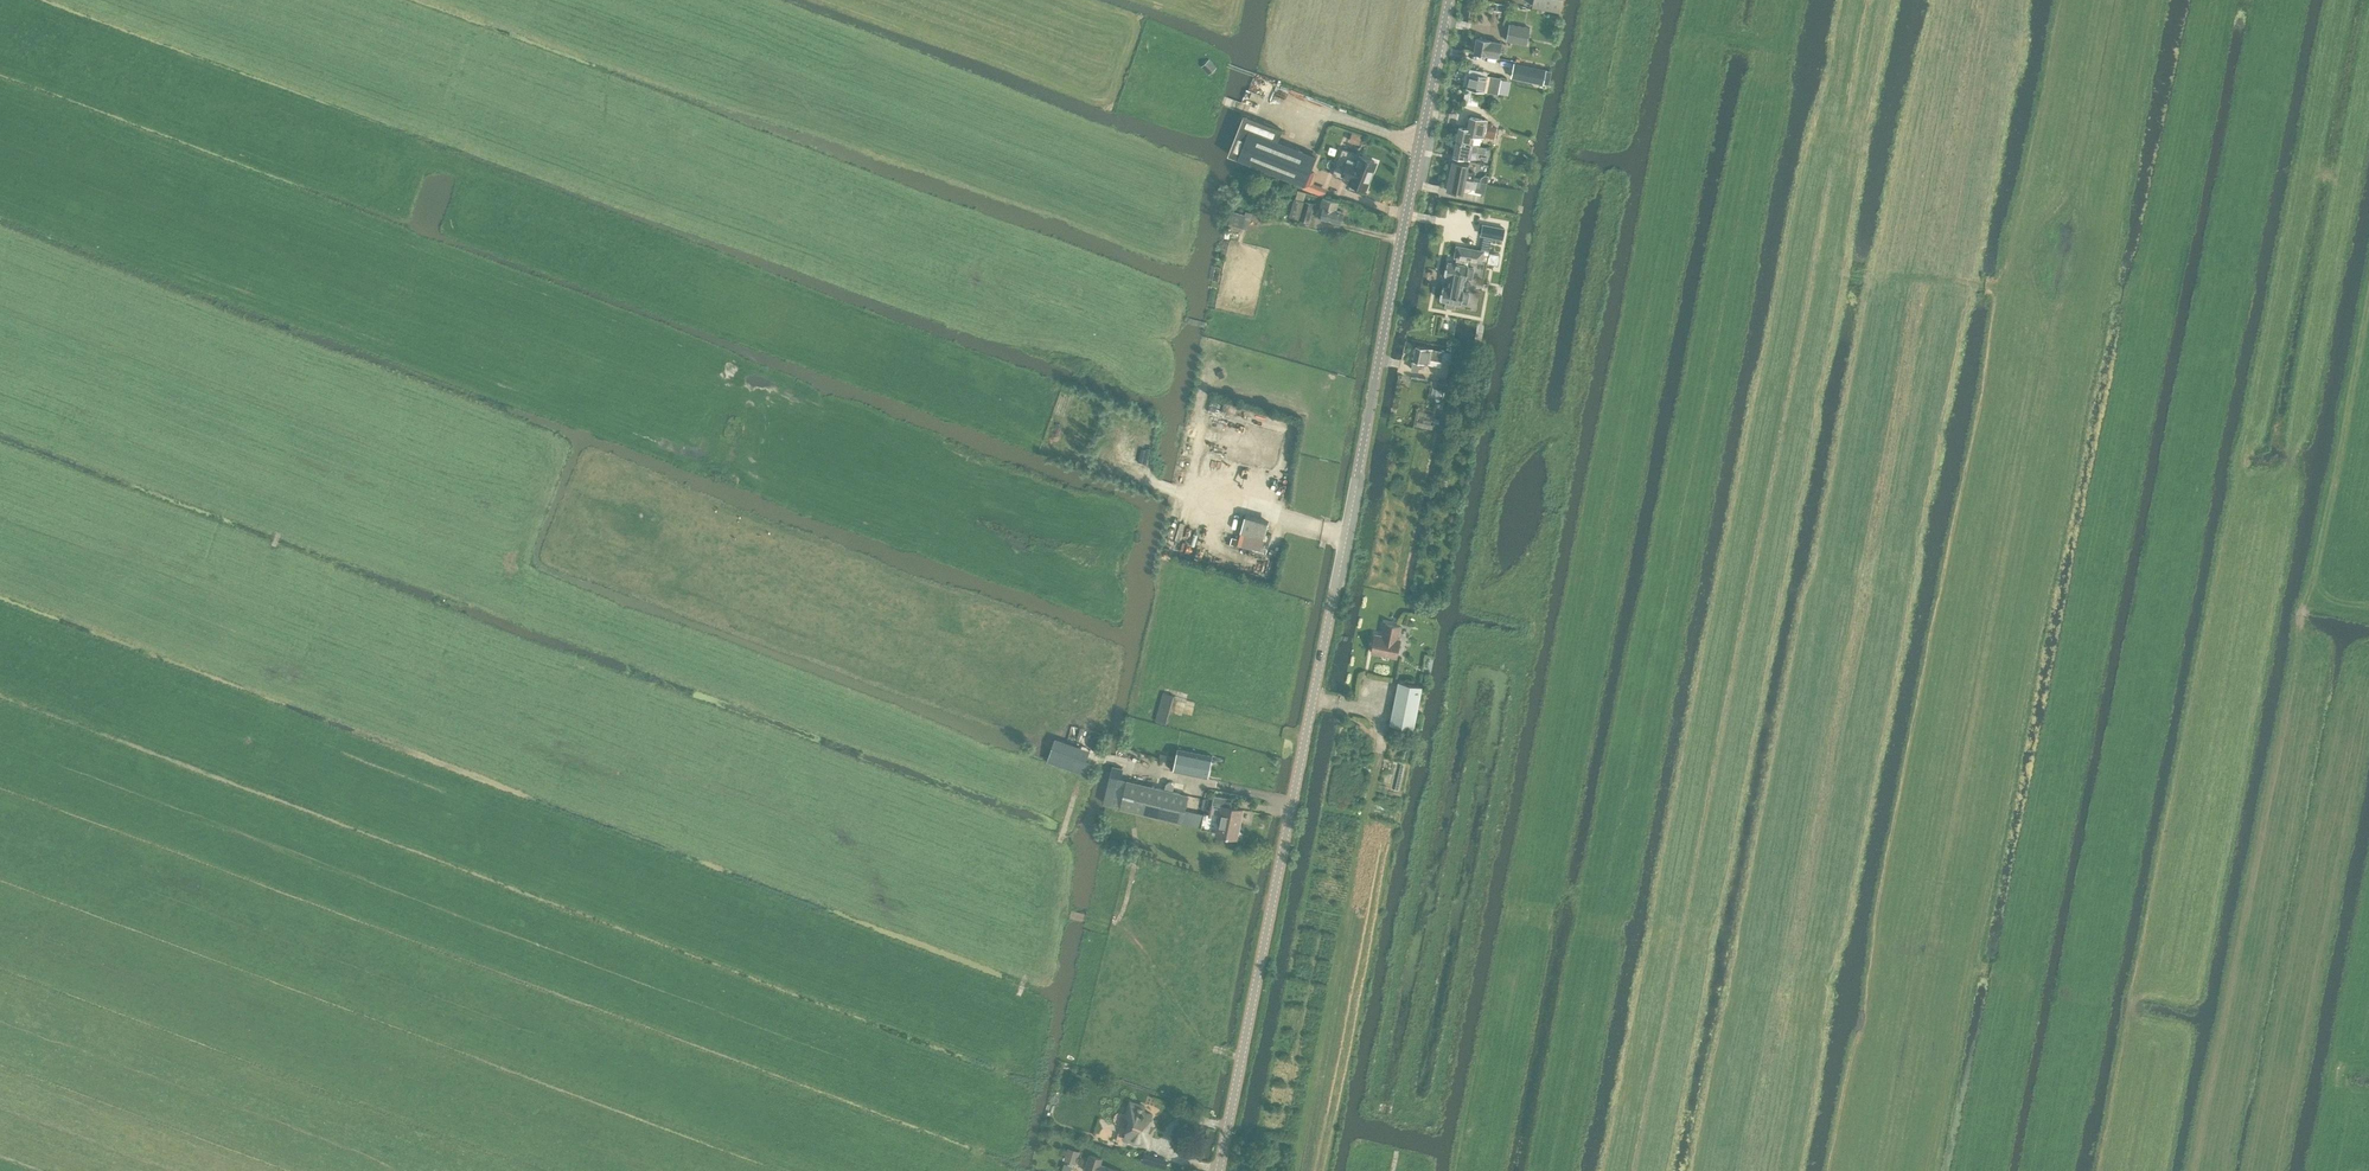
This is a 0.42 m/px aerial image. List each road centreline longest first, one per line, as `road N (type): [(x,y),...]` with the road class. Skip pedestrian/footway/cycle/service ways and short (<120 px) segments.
road 1 (tertiary): [(1219,1170),(1449,0)]
road 2 (track): [(1297,1170),(1382,726),(1369,710),(1313,699)]

